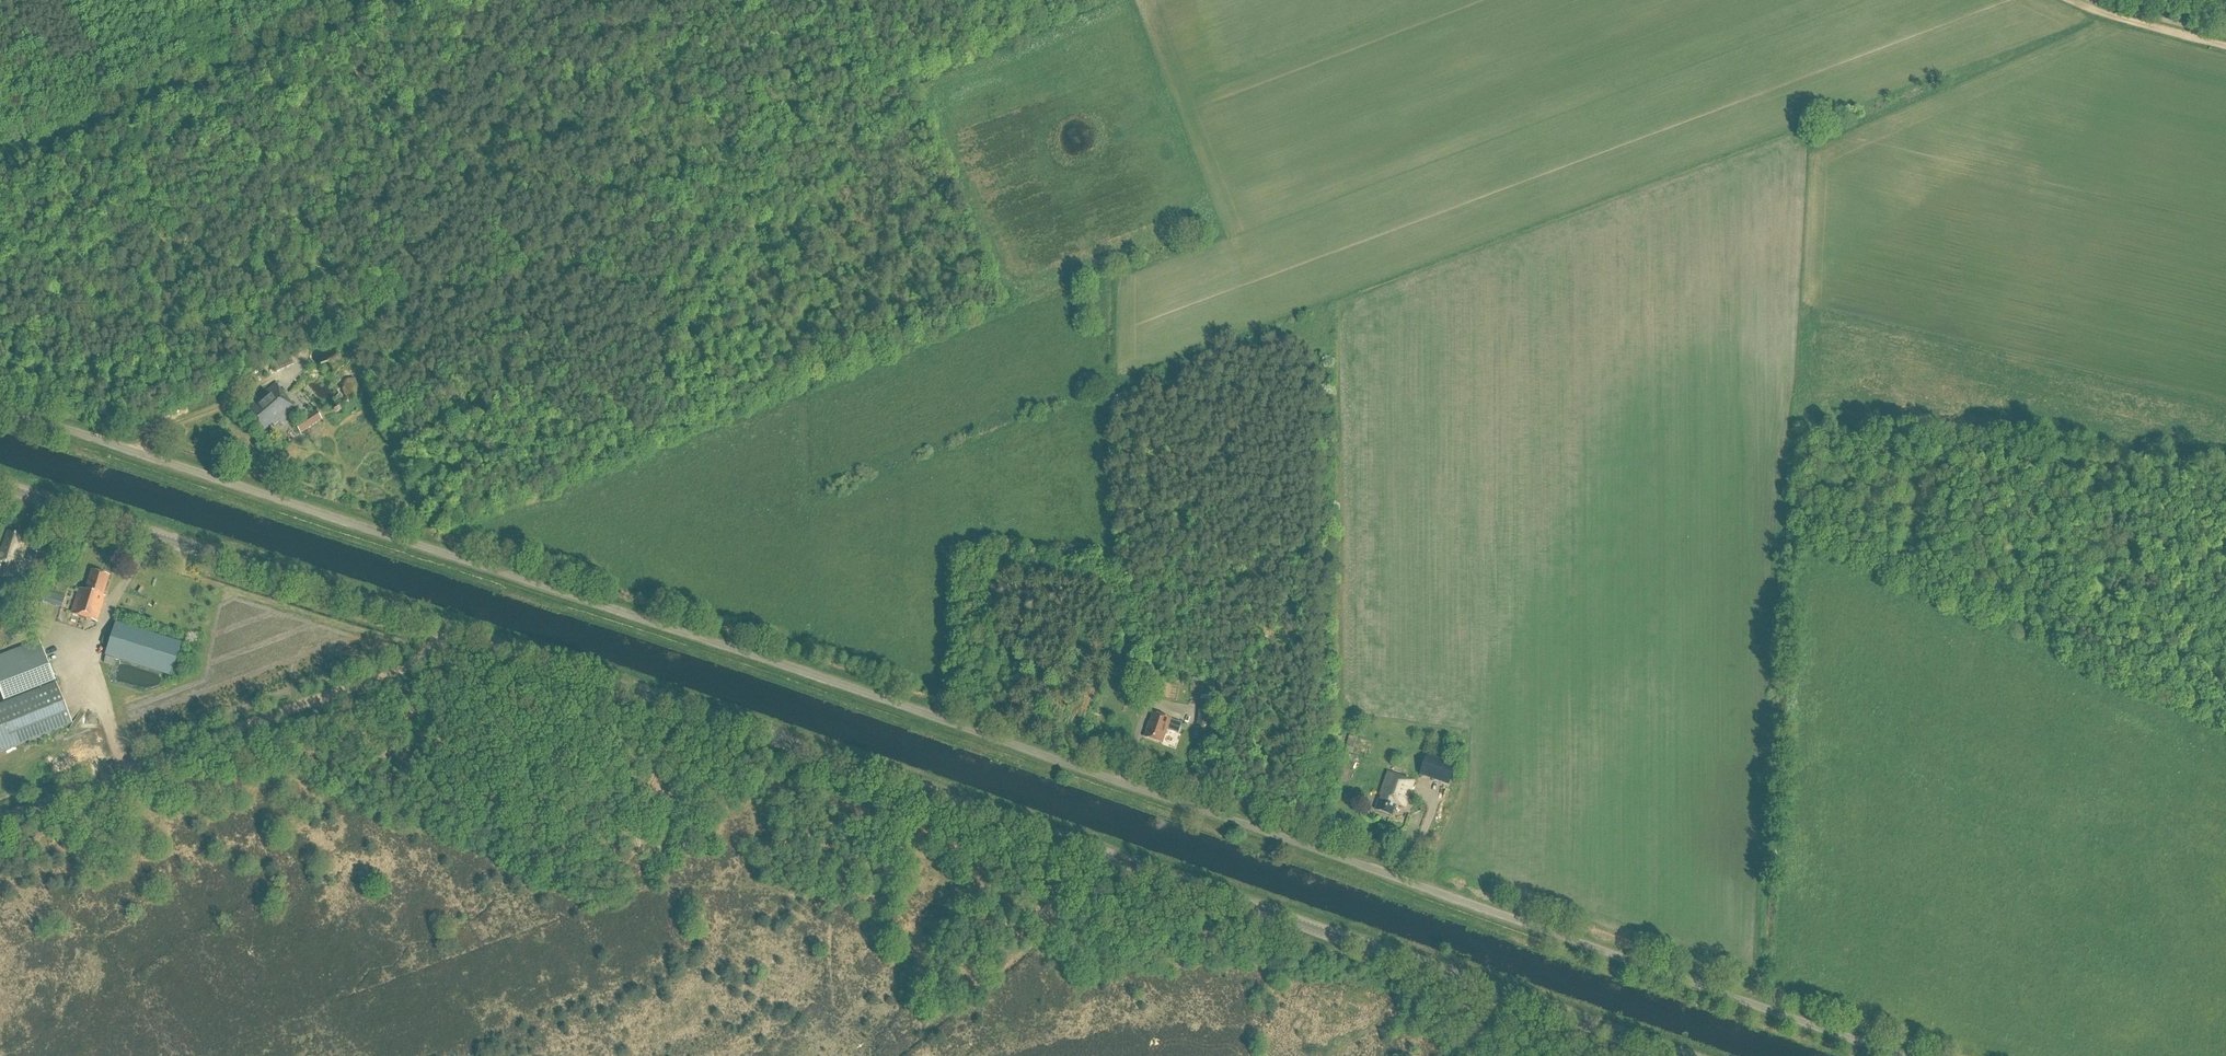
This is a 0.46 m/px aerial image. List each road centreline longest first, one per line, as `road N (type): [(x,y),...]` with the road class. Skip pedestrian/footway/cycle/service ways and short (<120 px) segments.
road 1 (unclassified): [(1904,1055),(884,700),(0,410)]
road 2 (tertiary): [(1674,1055),(586,675),(0,486)]
road 3 (track): [(0,819),(407,667),(435,652),(445,629)]
road 4 (track): [(2225,46),(2071,0)]

